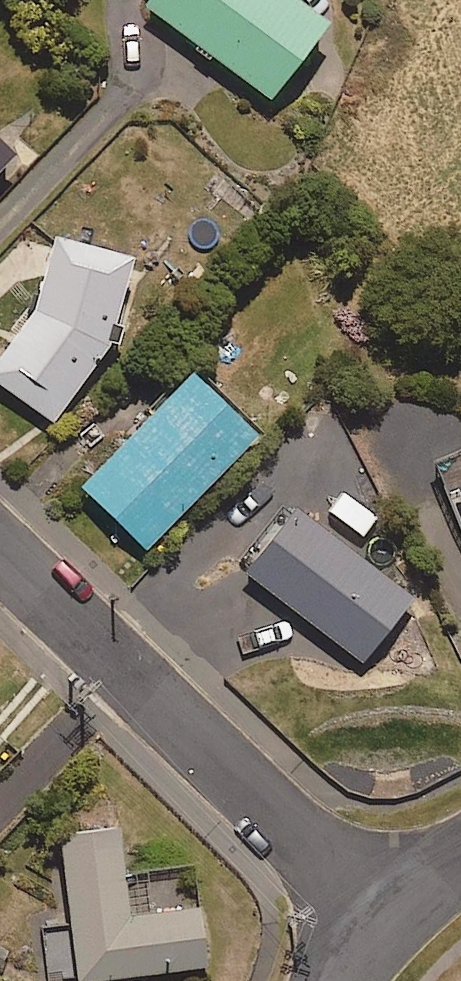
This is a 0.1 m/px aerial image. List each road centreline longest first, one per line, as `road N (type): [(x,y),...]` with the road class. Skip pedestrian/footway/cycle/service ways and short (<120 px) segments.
road 1 (residential): [(0,553),(377,911)]

